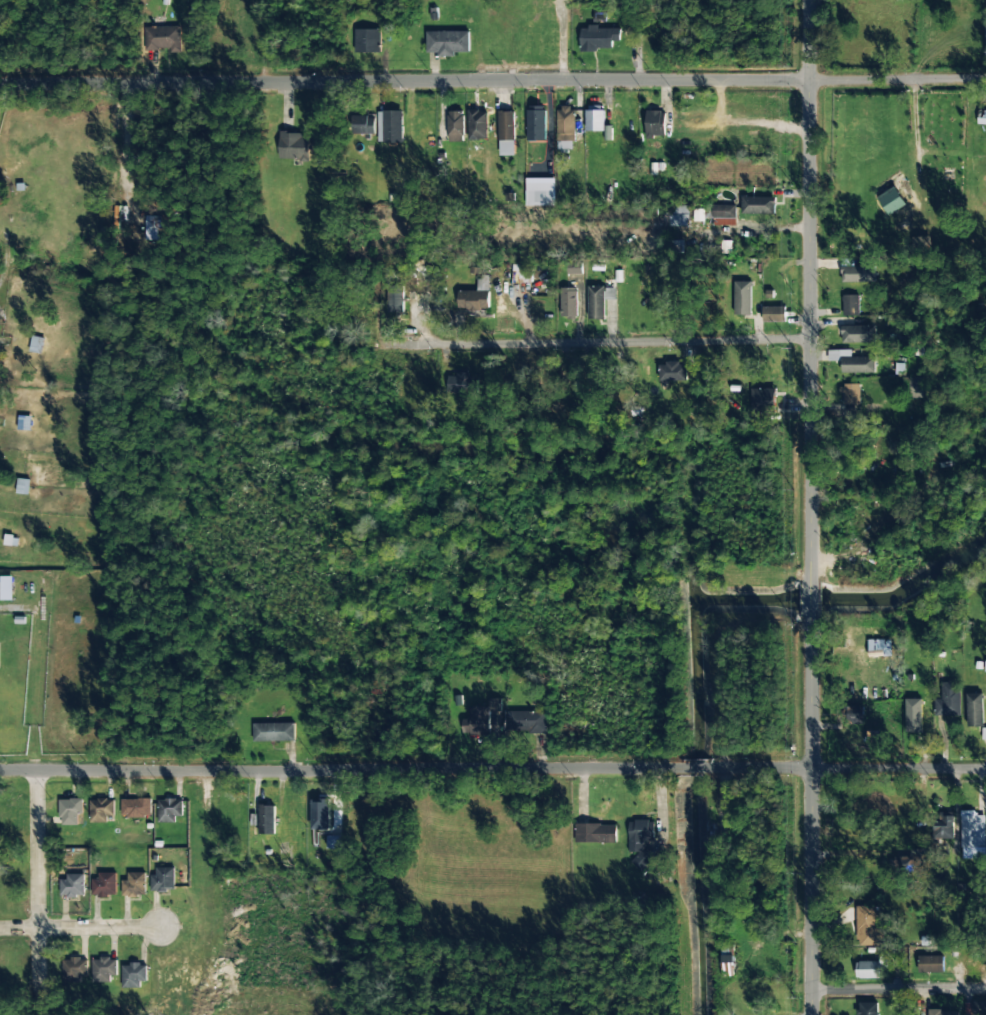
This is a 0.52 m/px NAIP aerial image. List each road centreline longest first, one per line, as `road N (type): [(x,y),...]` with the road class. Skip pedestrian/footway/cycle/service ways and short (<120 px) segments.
road 1 (residential): [(810,84),(0,86)]
road 2 (residential): [(677,769),(0,772)]
road 3 (residential): [(808,576),(810,84)]
road 4 (residential): [(811,342),(375,347)]
road 5 (residential): [(810,1014),(808,621)]
road 6 (residential): [(985,768),(714,768)]
road 7 (residential): [(32,772),(39,998)]
road 8 (residential): [(985,990),(809,990)]
road 9 (residential): [(985,81),(810,84)]
road 10 (residential): [(0,928),(162,926)]

